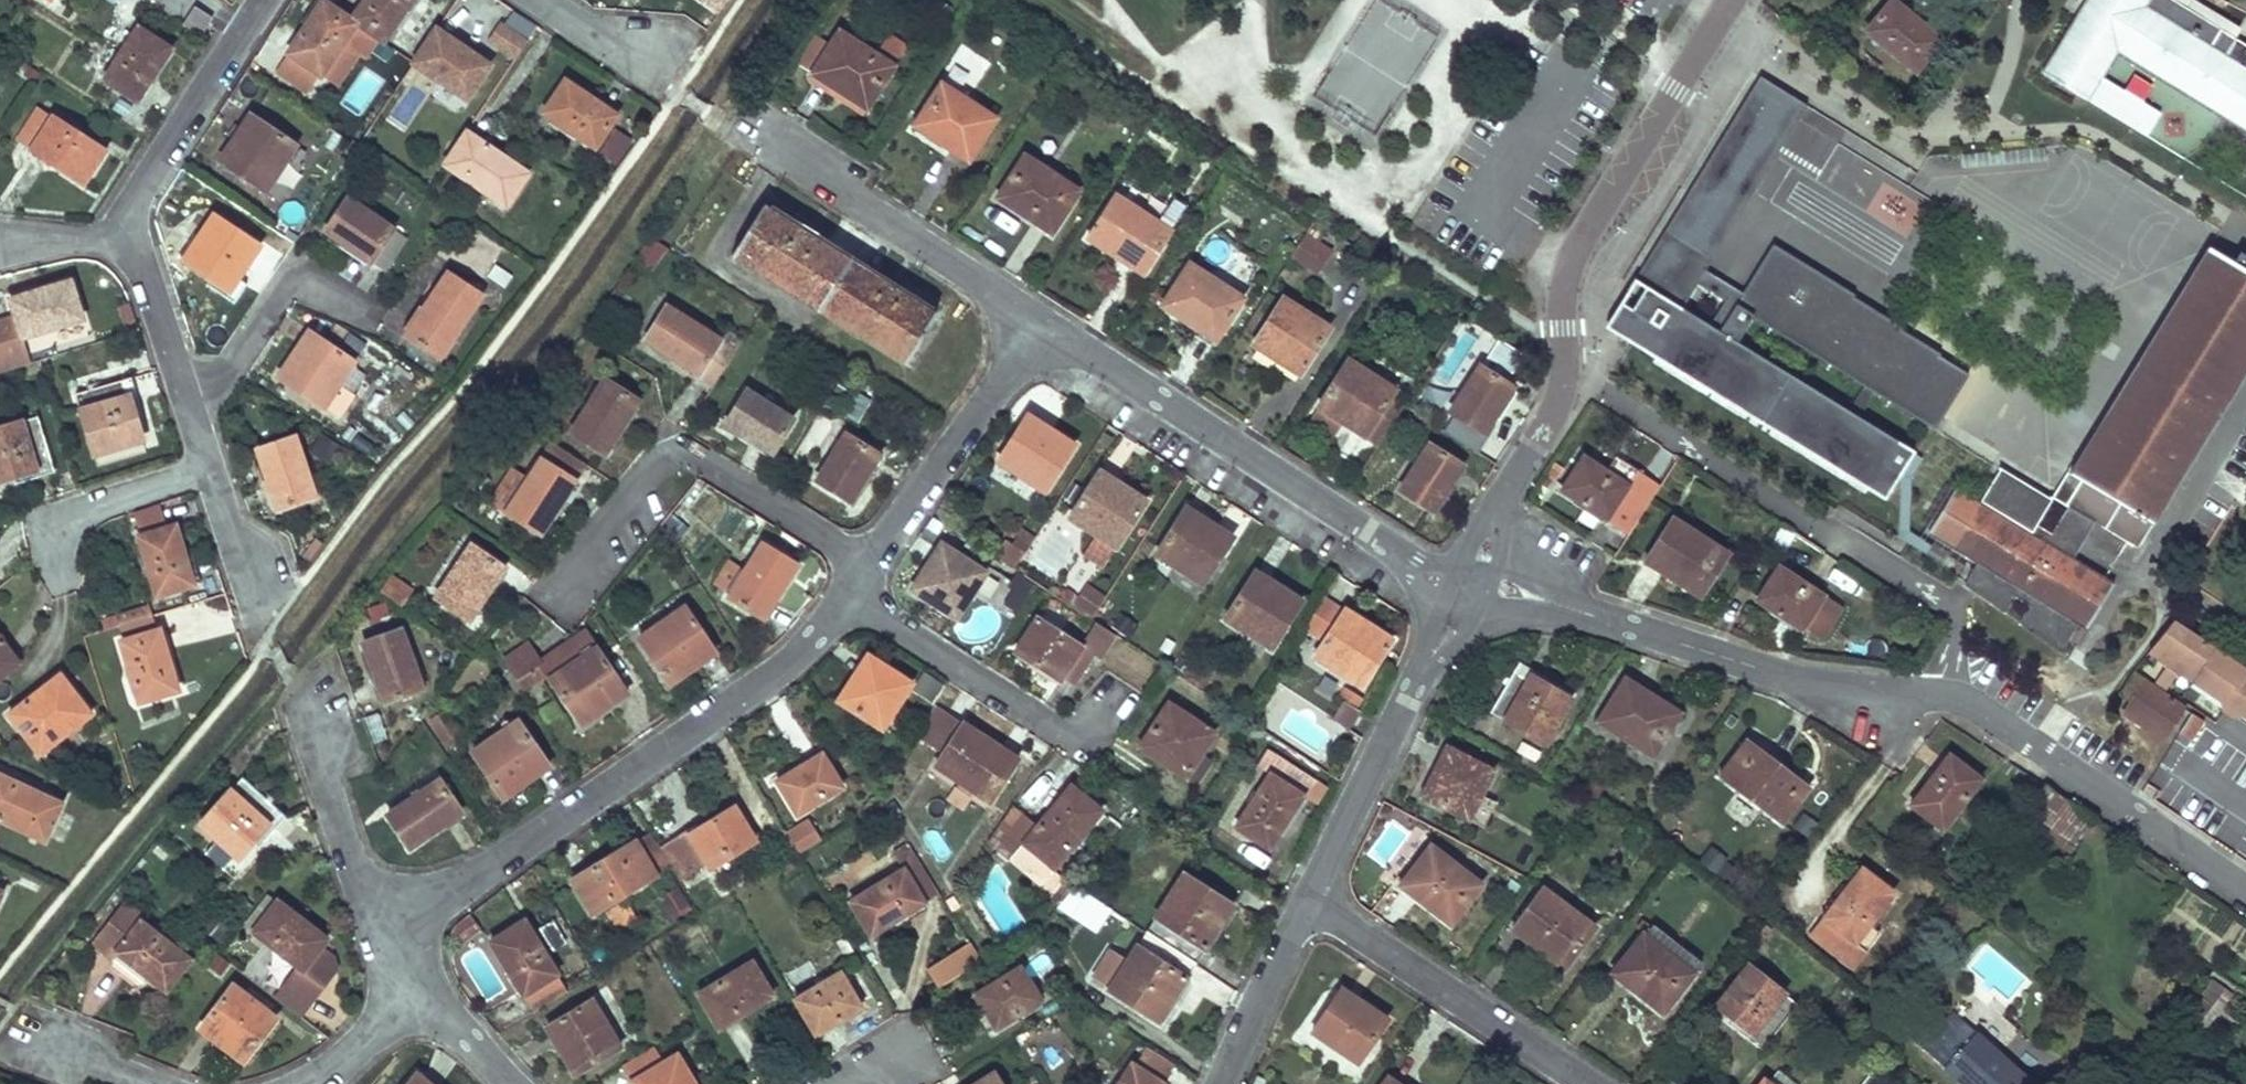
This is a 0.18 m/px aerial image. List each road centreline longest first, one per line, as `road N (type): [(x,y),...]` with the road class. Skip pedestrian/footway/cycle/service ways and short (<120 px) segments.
road 1 (residential): [(404,943),(811,684),(857,612)]
road 2 (residential): [(1533,443),(1560,389),(1571,254),(1732,0)]
road 3 (residential): [(1052,338),(1415,563),(1471,589)]
road 4 (residential): [(1471,589),(1557,604),(1752,666),(1942,693)]
road 5 (residential): [(1616,398),(1951,610),(1957,635),(1942,693)]
road 6 (residential): [(574,610),(703,483),(879,582)]
road 7 (residential): [(1942,693),(2038,746),(2245,890)]
road 8 (residential): [(1311,903),(1471,589)]
road 9 (residential): [(768,138),(1052,338)]
road 10 (residential): [(1131,721),(1095,766),(857,612)]
road 11 (residential): [(1575,1083),(1311,903)]
road 12 (residential): [(879,582),(1052,338)]
road 13 (residential): [(132,244),(270,0)]
road 14 (residential): [(404,943),(297,689)]
road 15 (residential): [(55,619),(57,520),(214,466)]
road 16 (residential): [(196,415),(298,280),(373,312)]
road 17 (residential): [(1220,1083),(1311,903)]
road 18 (residential): [(196,415),(132,244)]
road 19 (residential): [(276,1083),(341,1052),(412,982)]
road 20 (residential): [(29,1017),(180,1083)]
road 21 (residential): [(1471,589),(1533,443)]
road 22 (residential): [(267,613),(214,466)]
road 23 (residential): [(0,260),(132,244)]
road 24 (residential): [(491,1083),(447,1050),(412,982)]
road 25 (residential): [(543,0),(647,61)]

